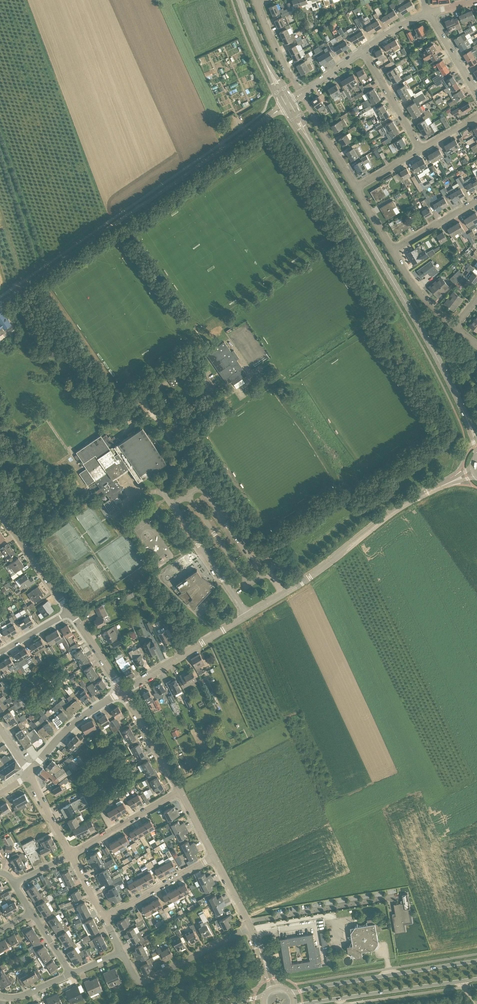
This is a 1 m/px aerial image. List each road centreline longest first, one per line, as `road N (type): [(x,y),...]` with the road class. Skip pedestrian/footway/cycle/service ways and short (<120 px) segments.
road 1 (tertiary): [(476,440),(288,104)]
road 2 (unclassified): [(0,301),(288,104)]
road 3 (unclassified): [(244,616),(393,512),(474,472)]
road 4 (tertiary): [(476,961),(291,994)]
road 5 (residential): [(250,929),(147,983),(121,953)]
road 6 (tertiary): [(309,1003),(461,981)]
road 7 (residential): [(123,692),(244,616)]
road 8 (residential): [(69,855),(179,792)]
road 9 (residential): [(29,774),(67,729),(123,692)]
road 10 (residential): [(105,918),(214,858)]
road 11 (residential): [(70,612),(0,511)]

